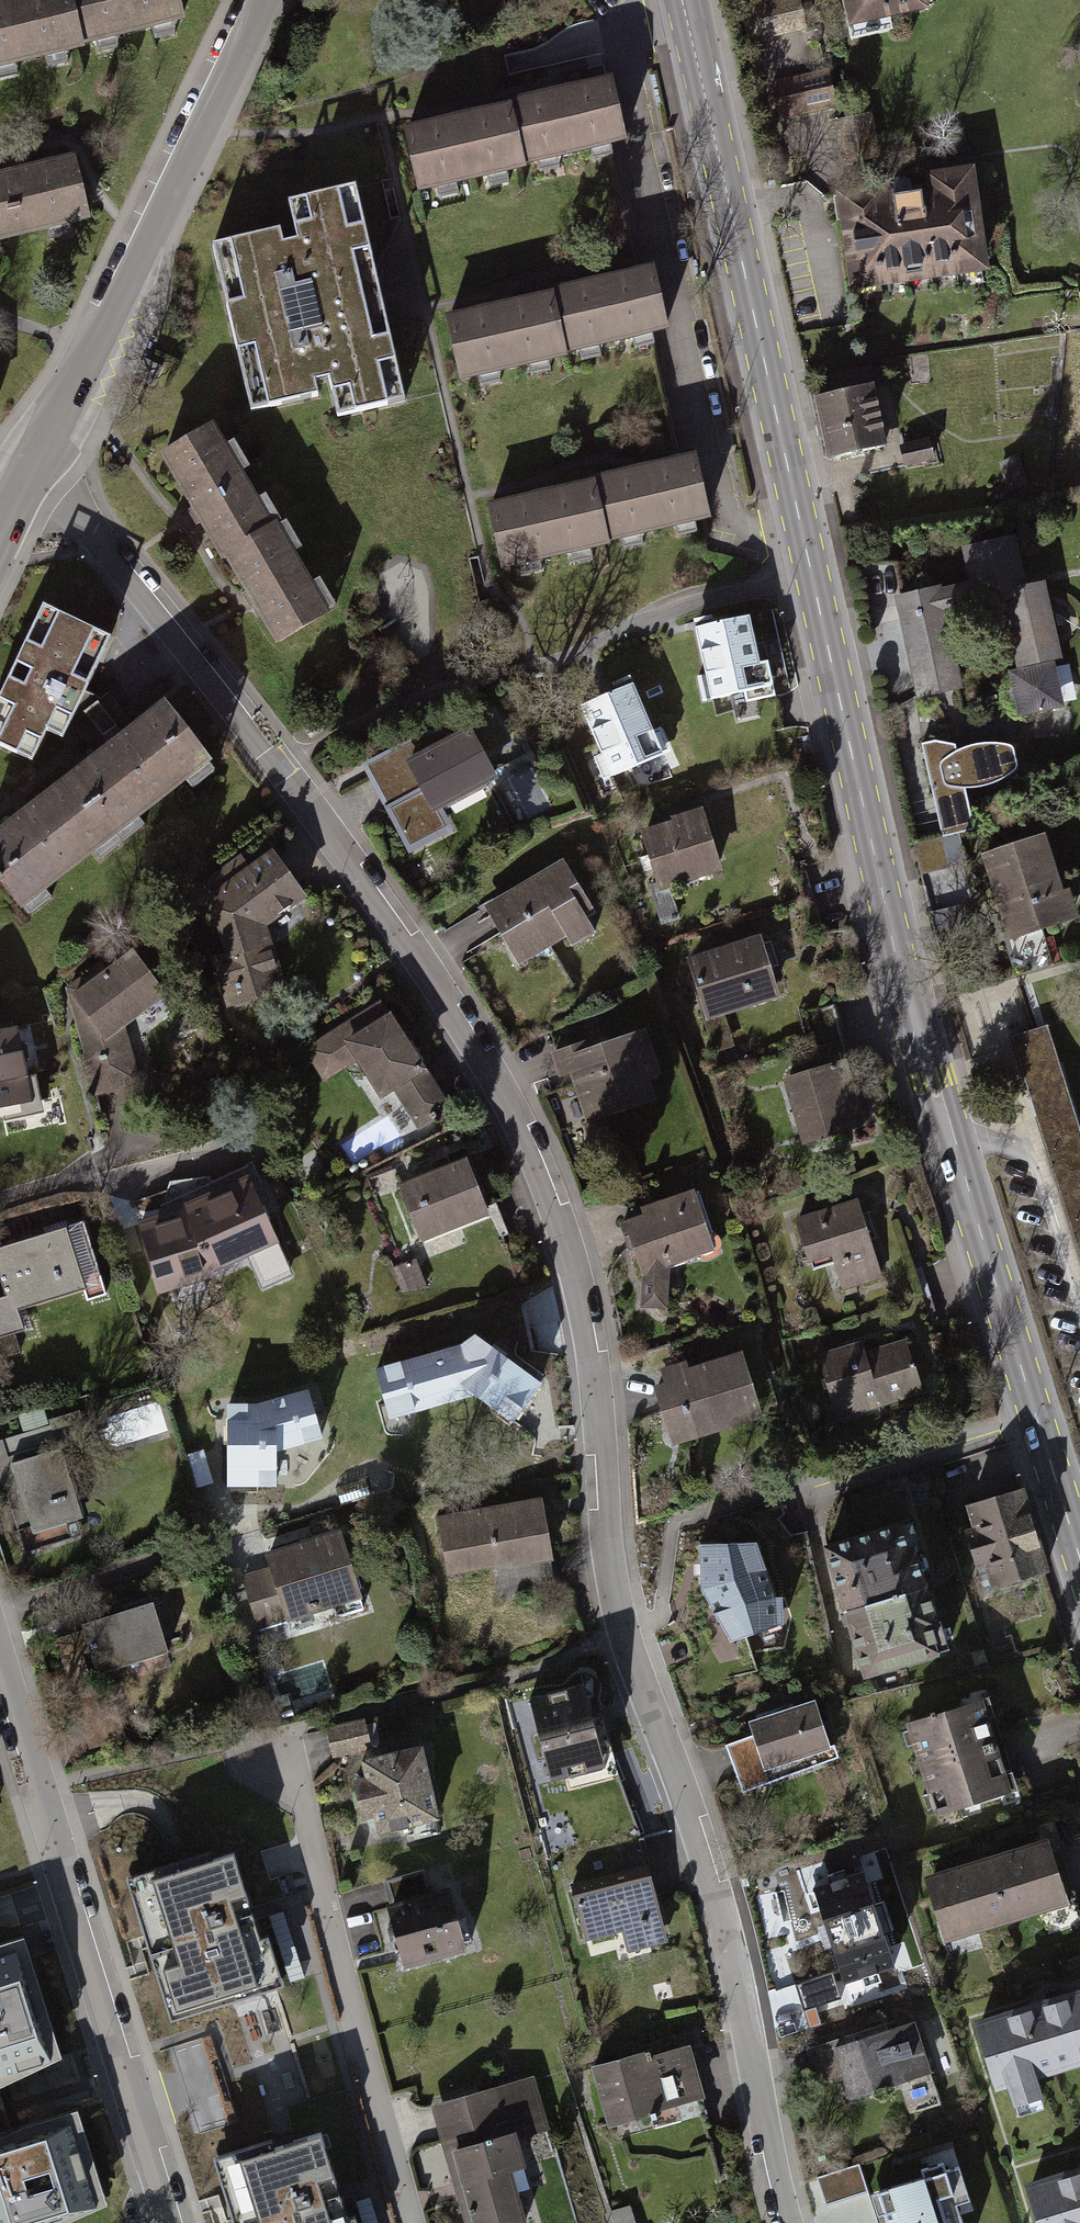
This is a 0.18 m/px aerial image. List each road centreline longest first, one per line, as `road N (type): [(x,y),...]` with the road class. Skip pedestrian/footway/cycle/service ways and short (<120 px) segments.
road 1 (residential): [(790,2222),(717,1902),(626,1630),(605,1524),(597,1379),(581,1290),(518,1121),(465,1028),(281,772),(31,465)]
road 2 (primary): [(683,0),(891,928),(1036,1418)]
road 3 (residential): [(175,2222),(0,1646)]
road 4 (secondary): [(31,465),(262,0)]
road 5 (residential): [(418,2222),(279,1740)]
road 6 (residential): [(1036,1418),(674,1524)]
road 7 (primary): [(1036,1418),(1079,1557)]

